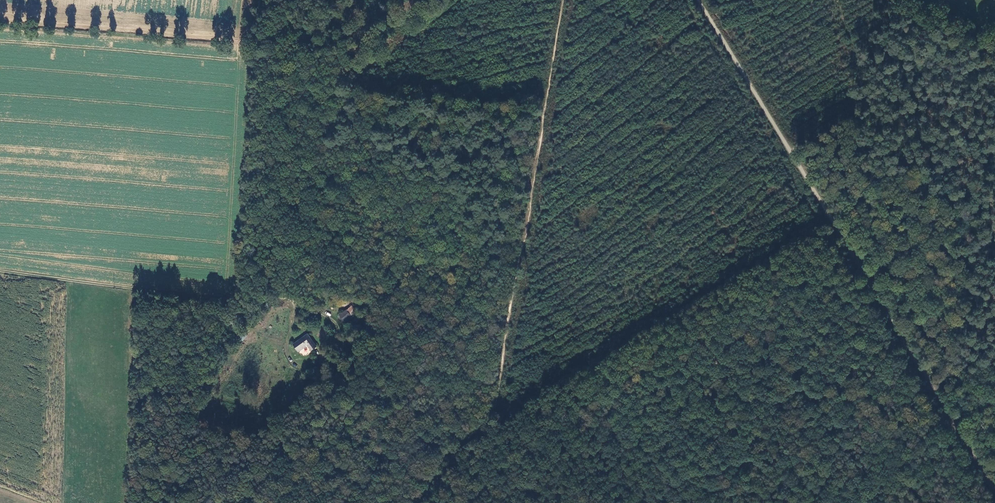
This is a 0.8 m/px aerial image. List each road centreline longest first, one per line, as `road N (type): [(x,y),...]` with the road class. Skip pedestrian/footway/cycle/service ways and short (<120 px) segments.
road 1 (track): [(704,0),(841,223)]
road 2 (track): [(0,272),(240,295)]
road 3 (track): [(880,291),(994,491)]

